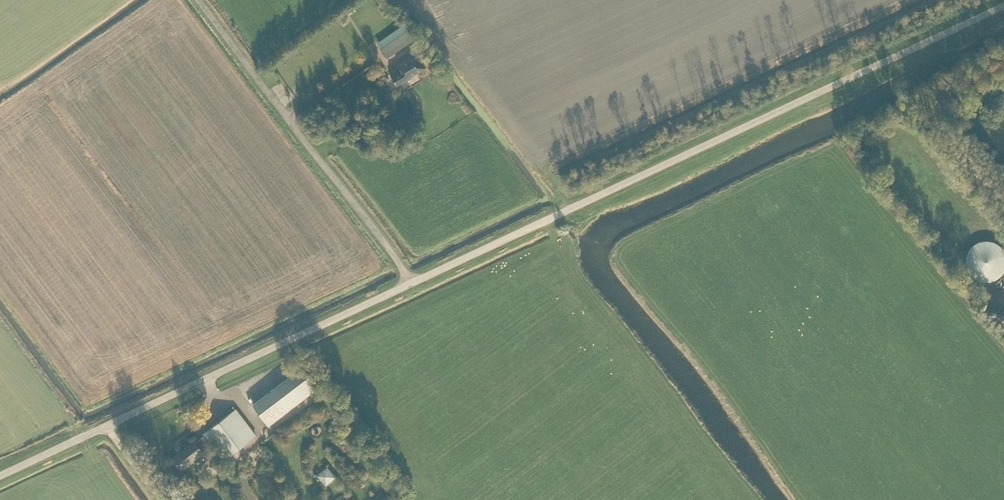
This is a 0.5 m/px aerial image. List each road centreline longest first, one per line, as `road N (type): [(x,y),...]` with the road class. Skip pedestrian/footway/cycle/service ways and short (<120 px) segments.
road 1 (unclassified): [(414,282),(1003,5)]
road 2 (unclassified): [(0,475),(414,282)]
road 3 (unclassified): [(414,282),(199,0)]

